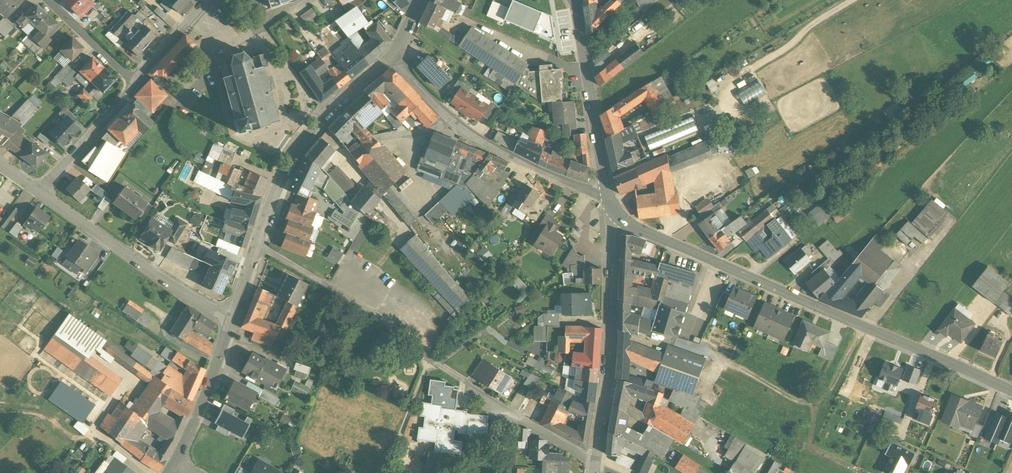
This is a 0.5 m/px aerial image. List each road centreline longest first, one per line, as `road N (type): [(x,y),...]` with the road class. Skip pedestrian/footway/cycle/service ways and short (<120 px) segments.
road 1 (tertiary): [(1011,392),(648,235),(614,212)]
road 2 (residential): [(596,464),(258,249)]
road 3 (residential): [(606,195),(479,142),(393,53)]
road 4 (residential): [(596,464),(614,212)]
road 5 (residential): [(393,53),(297,148),(258,249)]
road 6 (residential): [(41,192),(234,319)]
road 7 (tertiary): [(606,195),(574,0)]
road 8 (residential): [(234,319),(175,466)]
road 9 (residential): [(41,192),(136,80)]
road 10 (residential): [(136,80),(47,0)]

